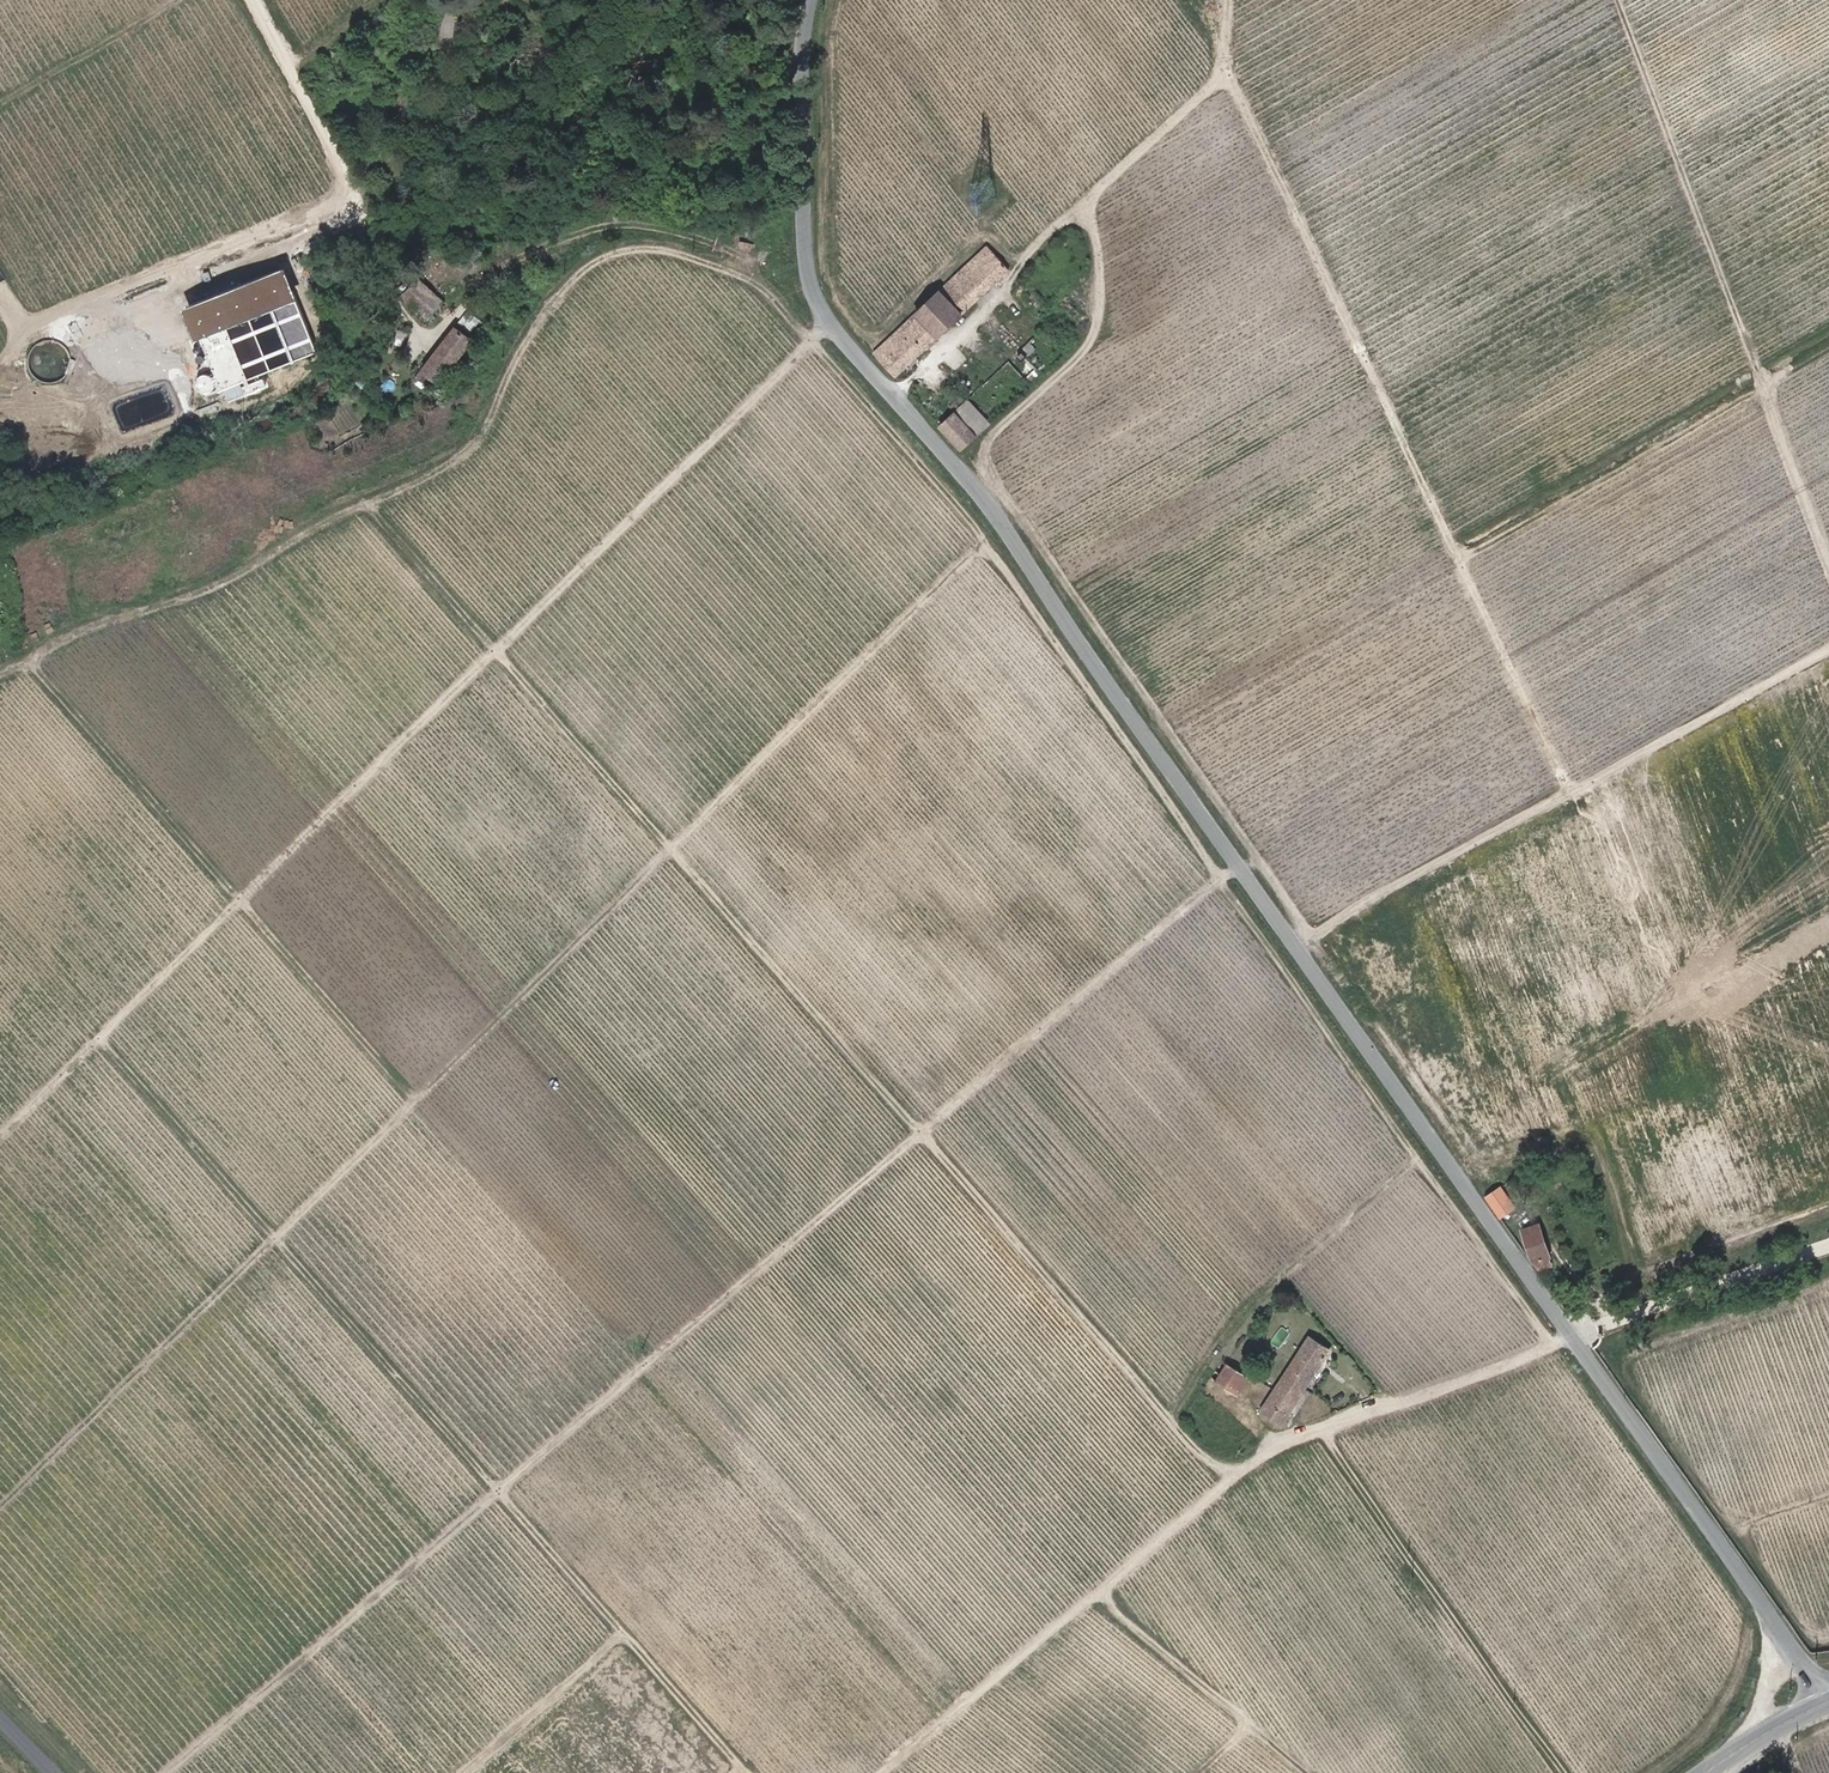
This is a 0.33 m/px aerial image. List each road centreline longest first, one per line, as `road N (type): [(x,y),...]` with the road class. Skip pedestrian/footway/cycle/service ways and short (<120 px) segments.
road 1 (unclassified): [(811,292),(840,335),(1001,513),(1607,1375),(1827,1702)]
road 2 (track): [(1245,860),(166,1772)]
road 3 (track): [(0,1502),(1002,524)]
road 4 (track): [(828,317),(0,1137)]
road 5 (track): [(1565,795),(1223,73),(1228,0)]
road 6 (track): [(1574,1334),(1429,1398),(1364,1414),(1231,1481),(883,1772)]
road 7 (track): [(1617,0),(1828,566)]
road 8 (track): [(1301,940),(1828,653)]
road 9 (track): [(977,486),(991,437),(1094,331),(1098,269),(1089,204),(1097,190),(1223,73)]
road 10 (track): [(462,1772),(622,1636),(736,1766)]
road 11 (track): [(253,0),(352,186),(348,214),(256,262)]
road 12 (tertiary): [(810,0),(800,96),(802,233),(811,292)]
road 13 (track): [(895,396),(1058,224),(1089,204)]
road 14 (track): [(0,103),(185,0)]
road 15 (track): [(622,1636),(497,1491)]
road 16 (tertiary): [(1711,1772),(1827,1702)]

